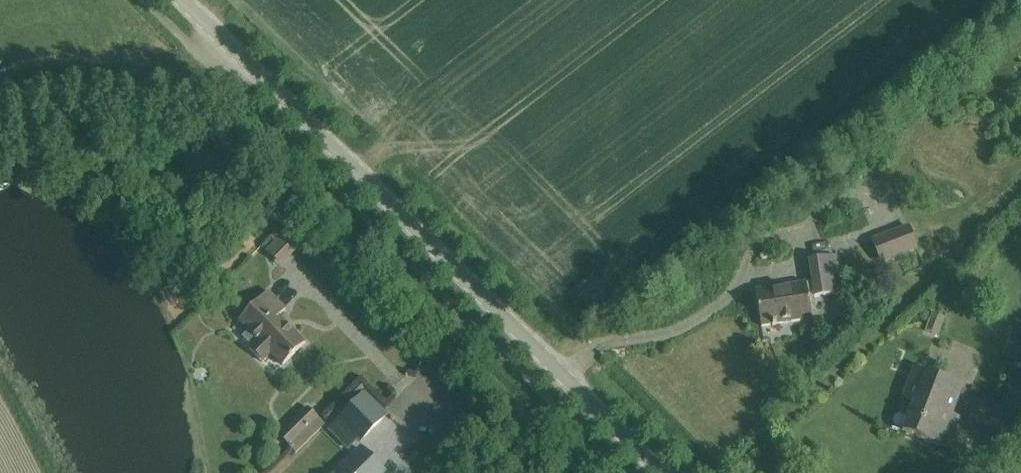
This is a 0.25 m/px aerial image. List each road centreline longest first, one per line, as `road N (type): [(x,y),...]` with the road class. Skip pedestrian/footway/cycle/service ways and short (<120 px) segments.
road 1 (tertiary): [(660,472),(178,0)]
road 2 (residential): [(505,472),(297,277)]

